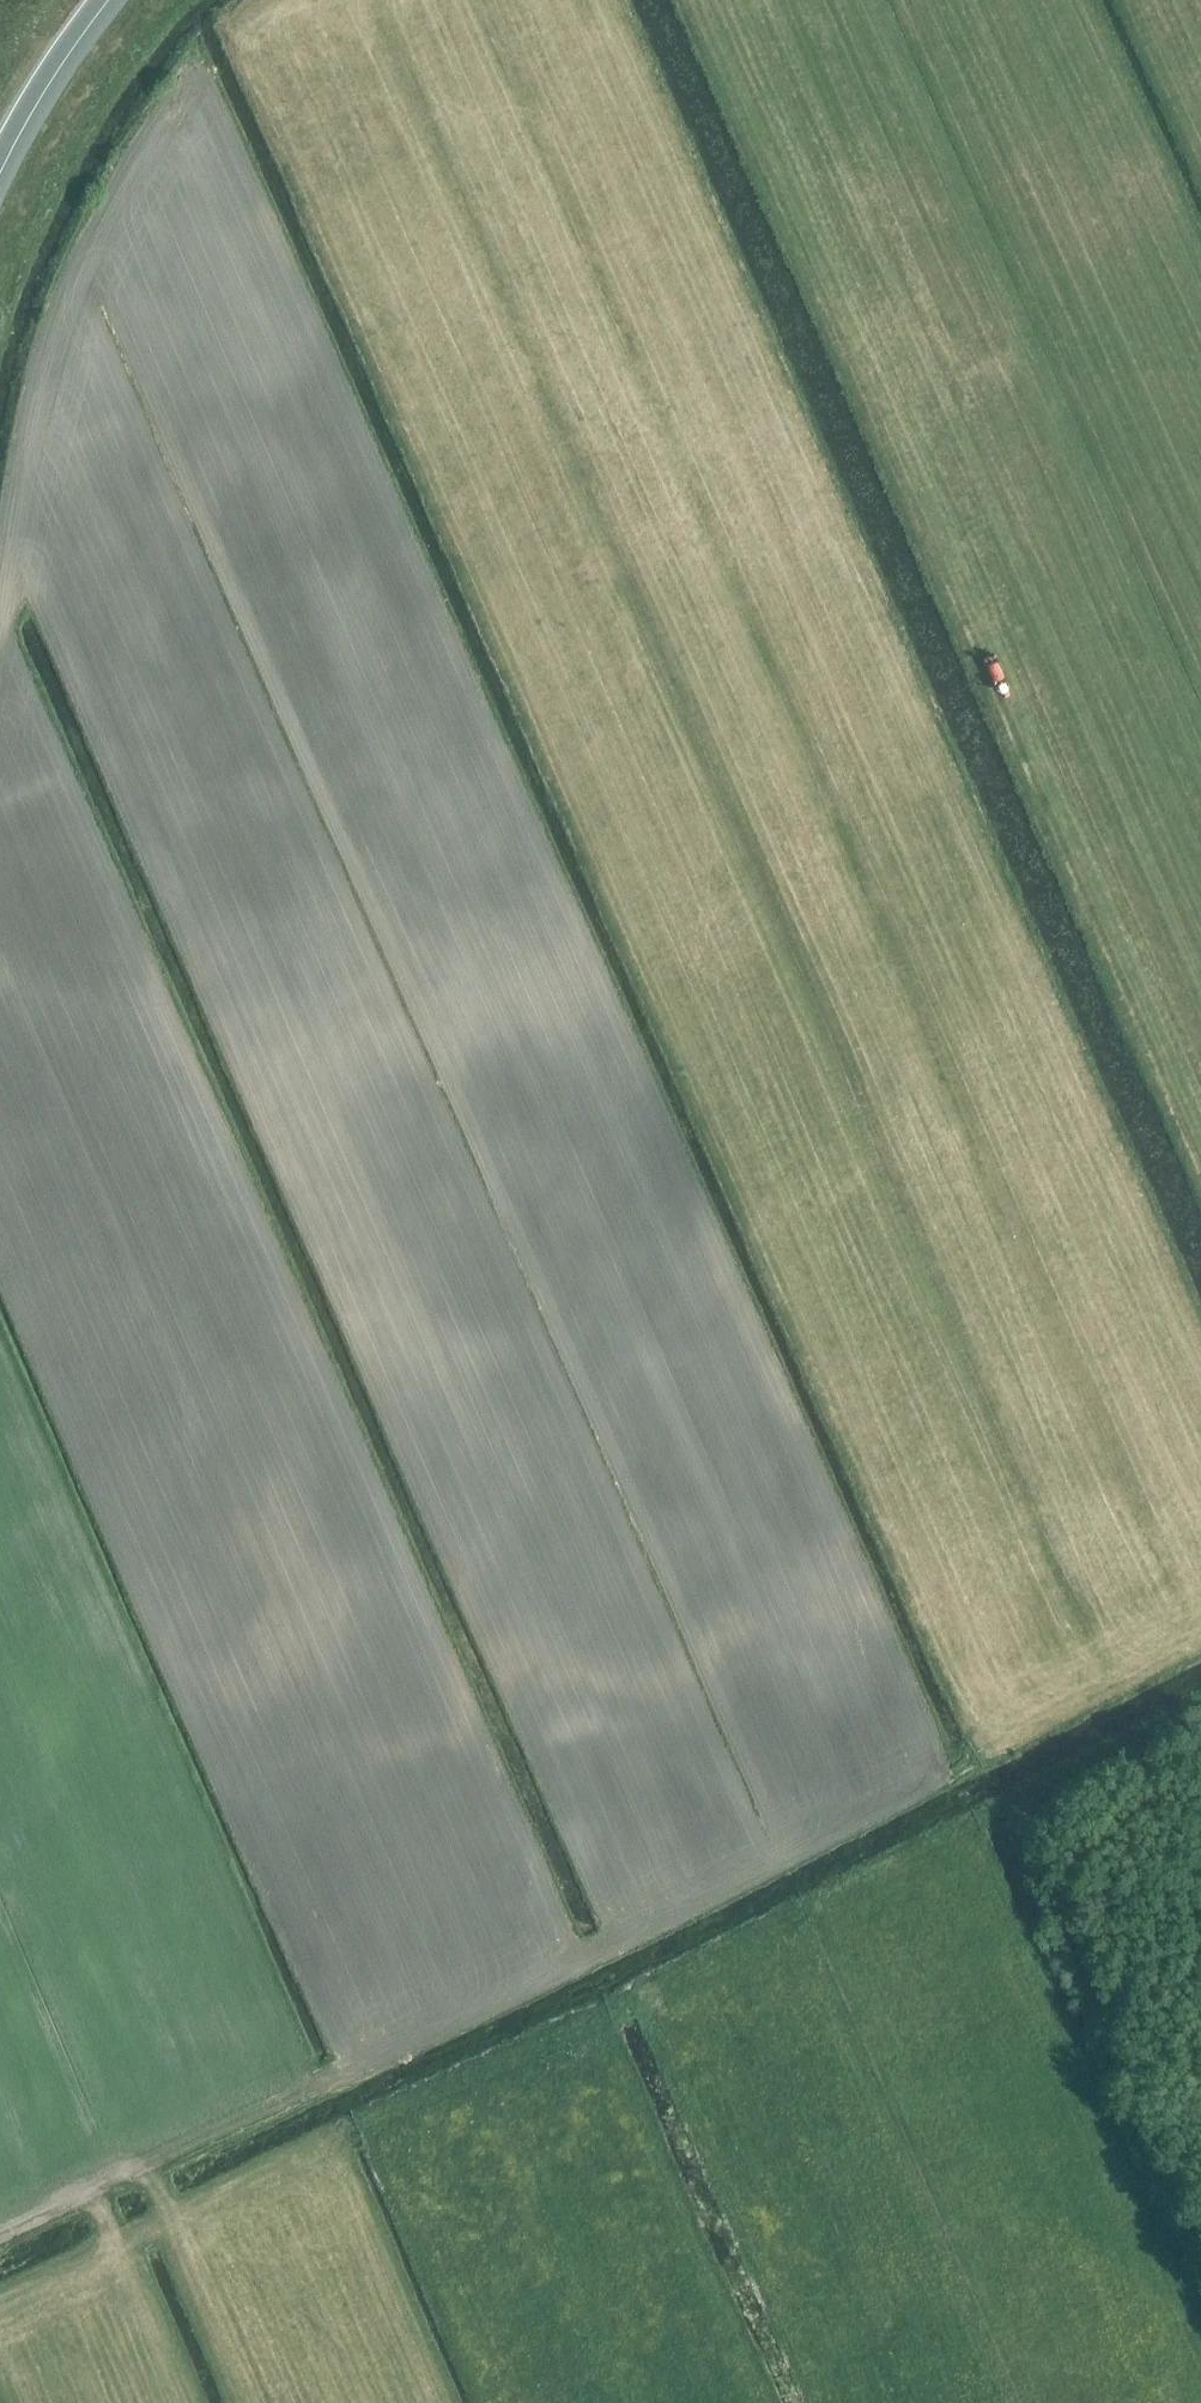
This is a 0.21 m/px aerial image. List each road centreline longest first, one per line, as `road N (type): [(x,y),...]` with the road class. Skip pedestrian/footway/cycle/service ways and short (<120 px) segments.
road 1 (motorway): [(0,155),(97,0)]

